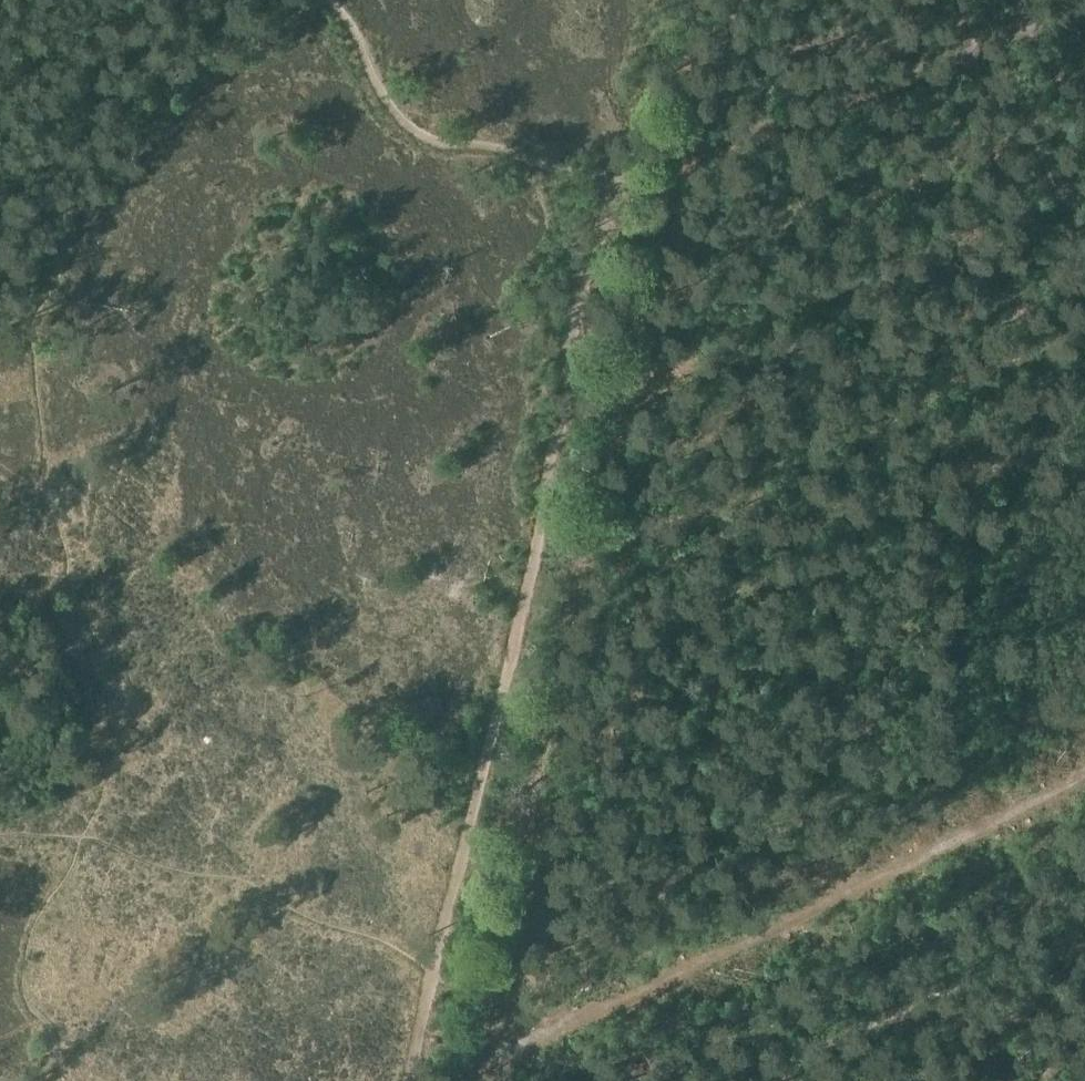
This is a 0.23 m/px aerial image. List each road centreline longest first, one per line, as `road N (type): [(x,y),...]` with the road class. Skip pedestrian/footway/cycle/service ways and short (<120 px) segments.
road 1 (track): [(495,1080),(708,0)]
road 2 (track): [(1084,758),(598,1001),(511,998)]

